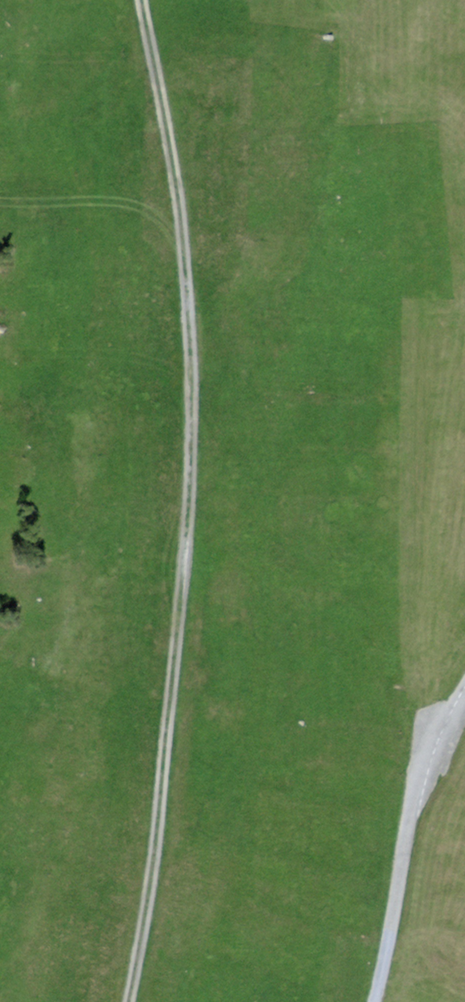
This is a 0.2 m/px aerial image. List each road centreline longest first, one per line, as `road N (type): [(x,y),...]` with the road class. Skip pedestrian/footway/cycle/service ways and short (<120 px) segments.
road 1 (track): [(143,0),(191,341),(173,641),(148,877),(124,1001)]
road 2 (primary): [(199,0),(177,538),(129,895),(104,1001)]
road 3 (track): [(369,1001),(419,806),(464,704)]

